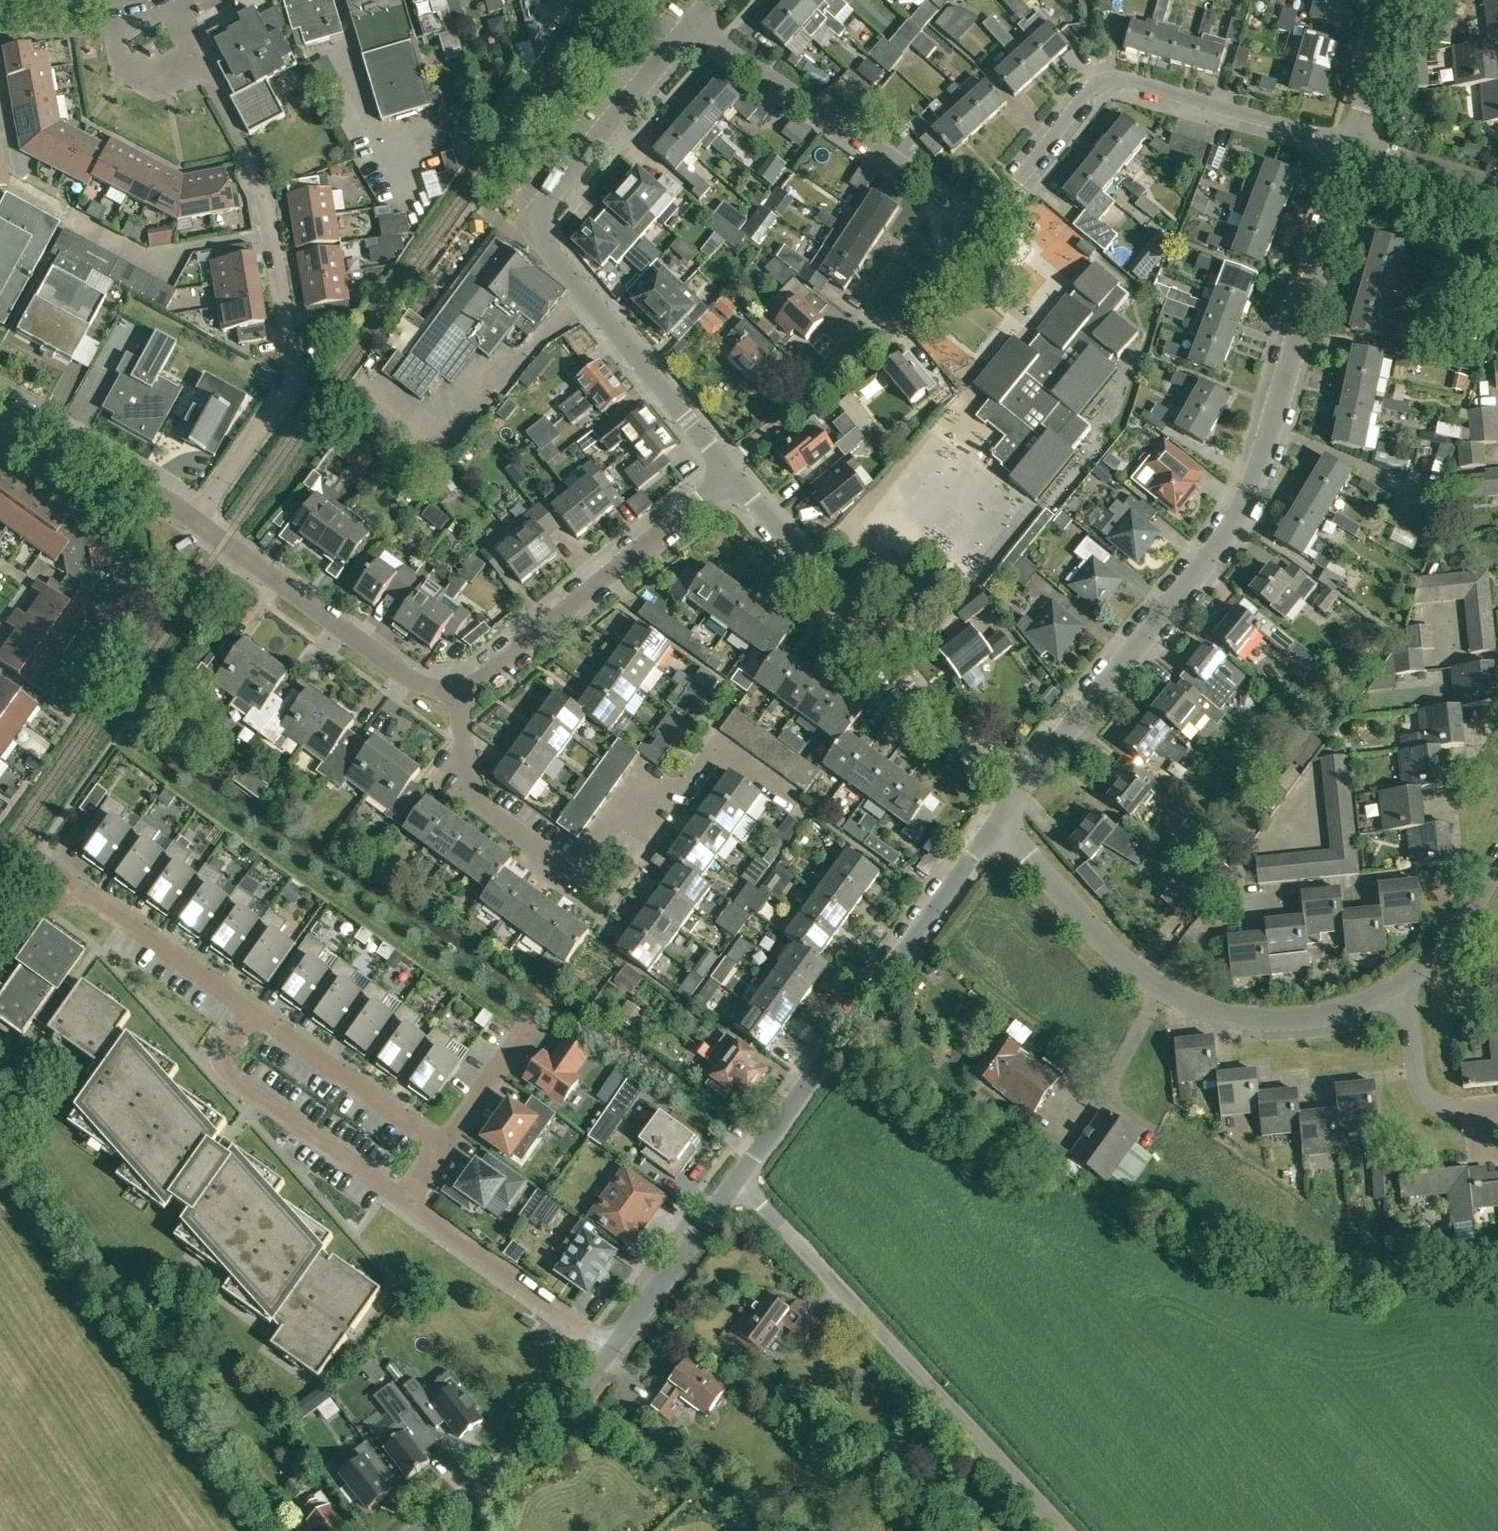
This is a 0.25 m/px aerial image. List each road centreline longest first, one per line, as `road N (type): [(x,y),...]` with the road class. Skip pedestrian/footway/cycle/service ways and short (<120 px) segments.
road 1 (tertiary): [(1019,789),(1243,516),(1349,147)]
road 2 (residential): [(729,474),(547,240),(542,220),(547,198),(695,20)]
road 3 (unclassified): [(197,523),(289,367),(290,295),(254,159),(196,53),(183,0)]
road 4 (residential): [(794,801),(718,746),(684,791),(613,818),(584,857),(559,867),(473,802),(455,689)]
road 5 (unclassified): [(1064,1530),(734,1176)]
road 6 (residential): [(1396,987),(1313,1017),(1224,1014),(1186,1001),(1120,958),(1002,824)]
road 7 (tertiary): [(734,1176),(1002,824)]
road 8 (residential): [(1019,789),(906,681),(729,474)]
road 9 (residential): [(987,210),(1102,83),(1349,147)]
road 10 (residential): [(729,474),(482,678),(455,689)]
road 11 (residential): [(695,20),(962,202),(987,210)]
road 12 (residential): [(756,442),(943,283),(987,210)]
road 13 (residential): [(455,689),(408,682),(197,523)]
road 14 (residential): [(252,1014),(221,1064),(409,1207)]
road 15 (tertiary): [(414,1530),(508,1459),(612,1349)]
road 16 (residential): [(252,1014),(46,866)]
road 17 (residential): [(612,1349),(409,1207)]
road 18 (residential): [(445,1149),(252,1014)]
road 19 (residential): [(197,523),(0,408)]
road 20 (tertiary): [(612,1349),(734,1176)]
road 21 (residential): [(1497,1103),(1440,1105),(1421,1092),(1396,987)]
road 22 (residential): [(1497,873),(1479,907),(1396,987)]
road 23 (tertiary): [(1349,147),(1393,0)]
road 24 (residential): [(445,1149),(532,1023)]
road 25 (residential): [(1497,186),(1349,147)]

